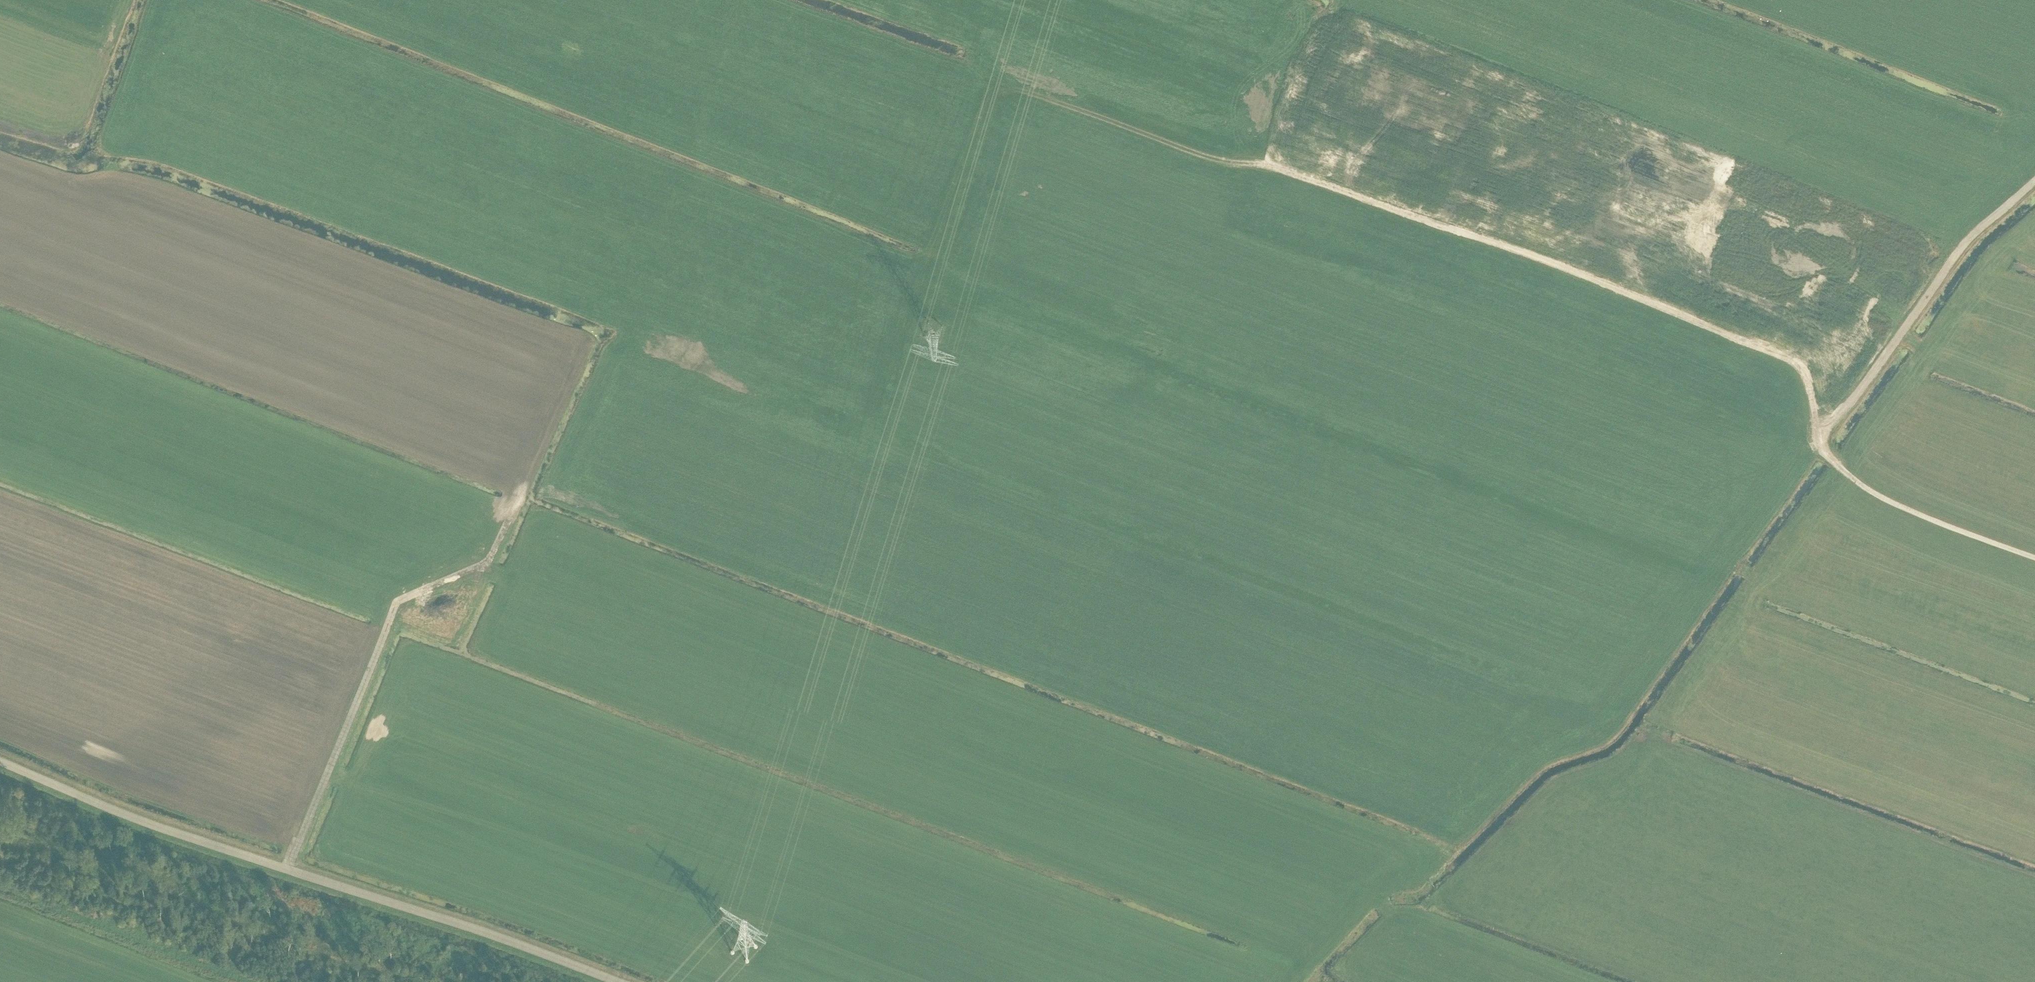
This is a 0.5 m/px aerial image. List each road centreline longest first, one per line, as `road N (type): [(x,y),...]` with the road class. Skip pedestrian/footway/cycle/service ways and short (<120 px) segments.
road 1 (unclassified): [(613,981),(88,800),(0,759)]

